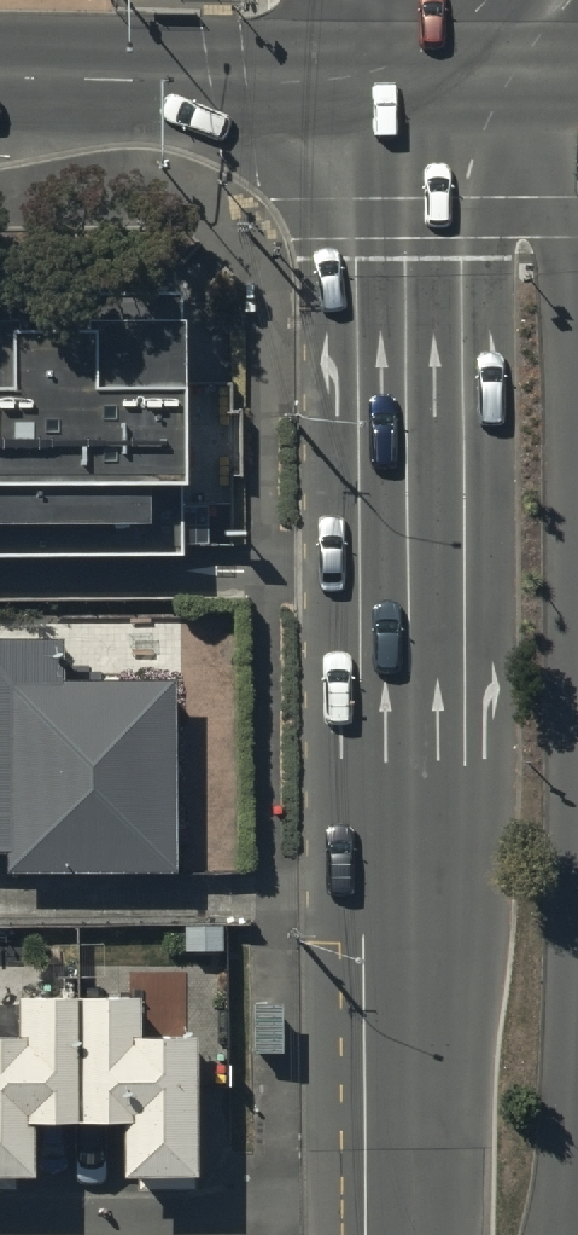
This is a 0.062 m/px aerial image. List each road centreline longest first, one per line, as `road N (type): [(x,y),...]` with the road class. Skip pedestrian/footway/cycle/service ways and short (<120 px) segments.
road 1 (secondary): [(413,1234),(401,93)]
road 2 (trunk): [(401,93),(0,83)]
road 3 (trunk): [(577,90),(401,93)]

